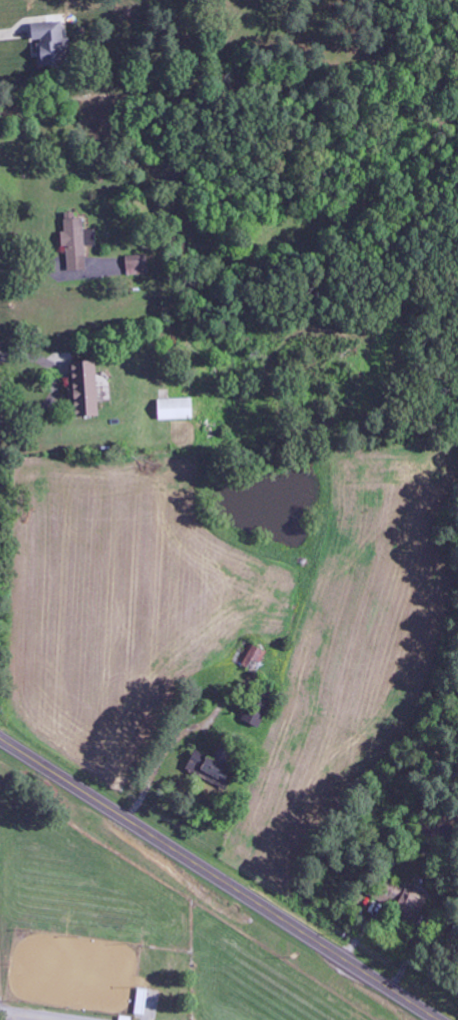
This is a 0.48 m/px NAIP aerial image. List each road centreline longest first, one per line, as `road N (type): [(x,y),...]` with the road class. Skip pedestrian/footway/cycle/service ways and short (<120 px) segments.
road 1 (secondary): [(440,1019),(0,737)]

